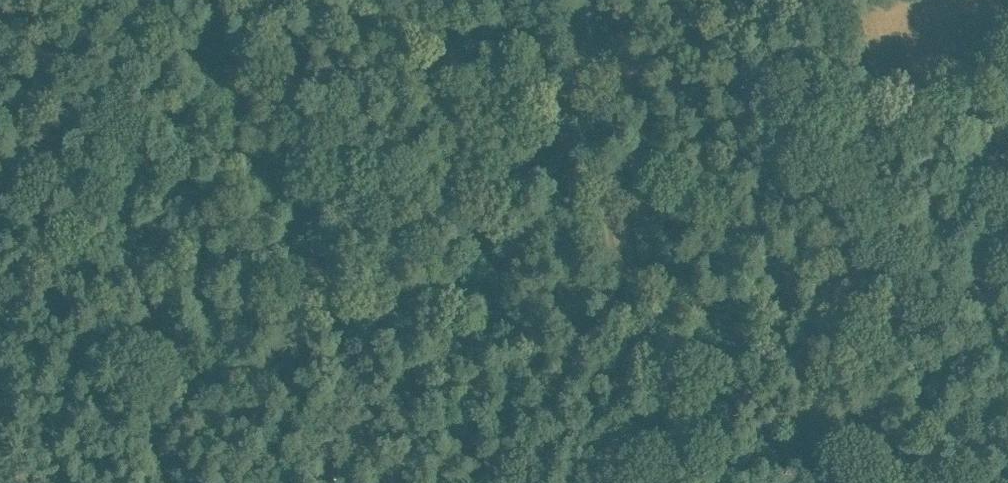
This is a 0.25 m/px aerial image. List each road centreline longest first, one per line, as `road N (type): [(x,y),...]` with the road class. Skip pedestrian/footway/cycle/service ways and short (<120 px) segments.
road 1 (track): [(659,482),(576,0)]

